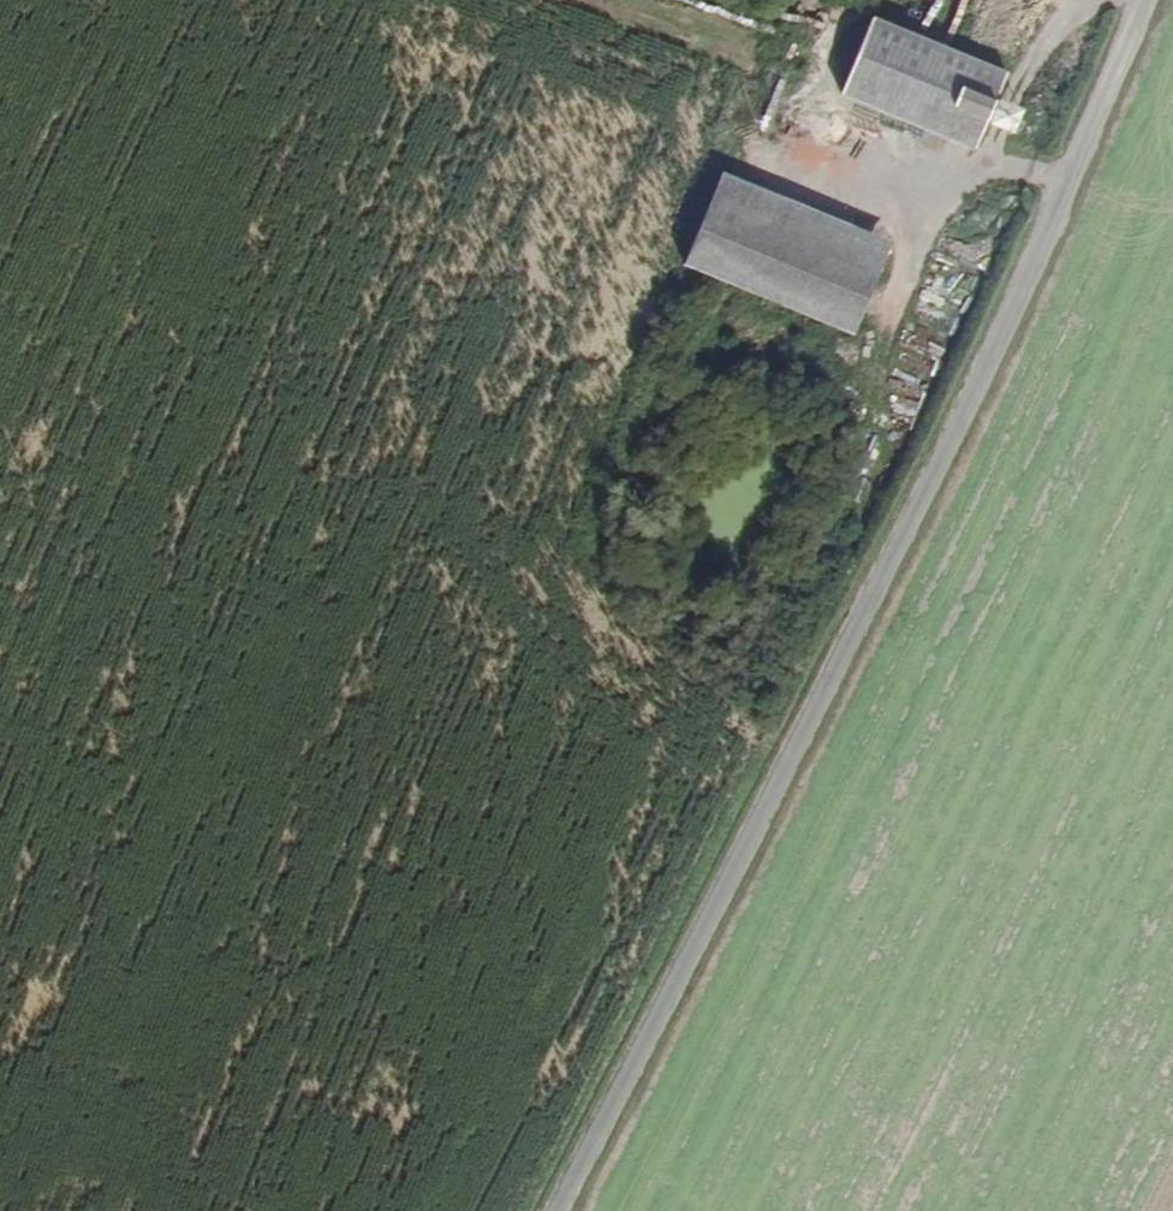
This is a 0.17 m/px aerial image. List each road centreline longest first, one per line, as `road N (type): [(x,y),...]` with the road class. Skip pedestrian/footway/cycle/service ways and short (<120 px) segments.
road 1 (unclassified): [(555,1210),(1067,210),(1153,0)]

